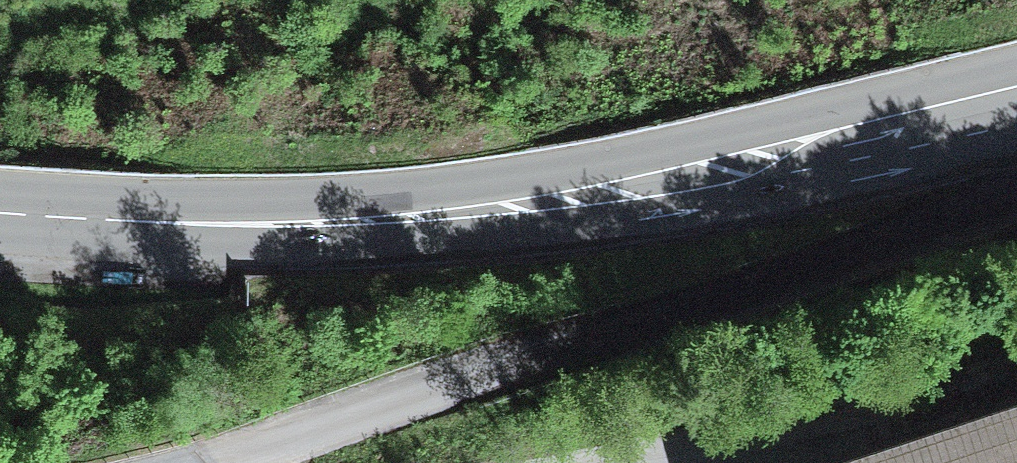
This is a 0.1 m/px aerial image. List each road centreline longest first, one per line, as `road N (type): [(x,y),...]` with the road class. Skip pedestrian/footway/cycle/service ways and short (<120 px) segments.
road 1 (primary): [(1016,102),(645,186),(426,216),(301,224),(0,211)]
road 2 (residential): [(114,462),(147,442),(481,327),(1016,161)]
road 3 (residential): [(1016,375),(732,462)]

